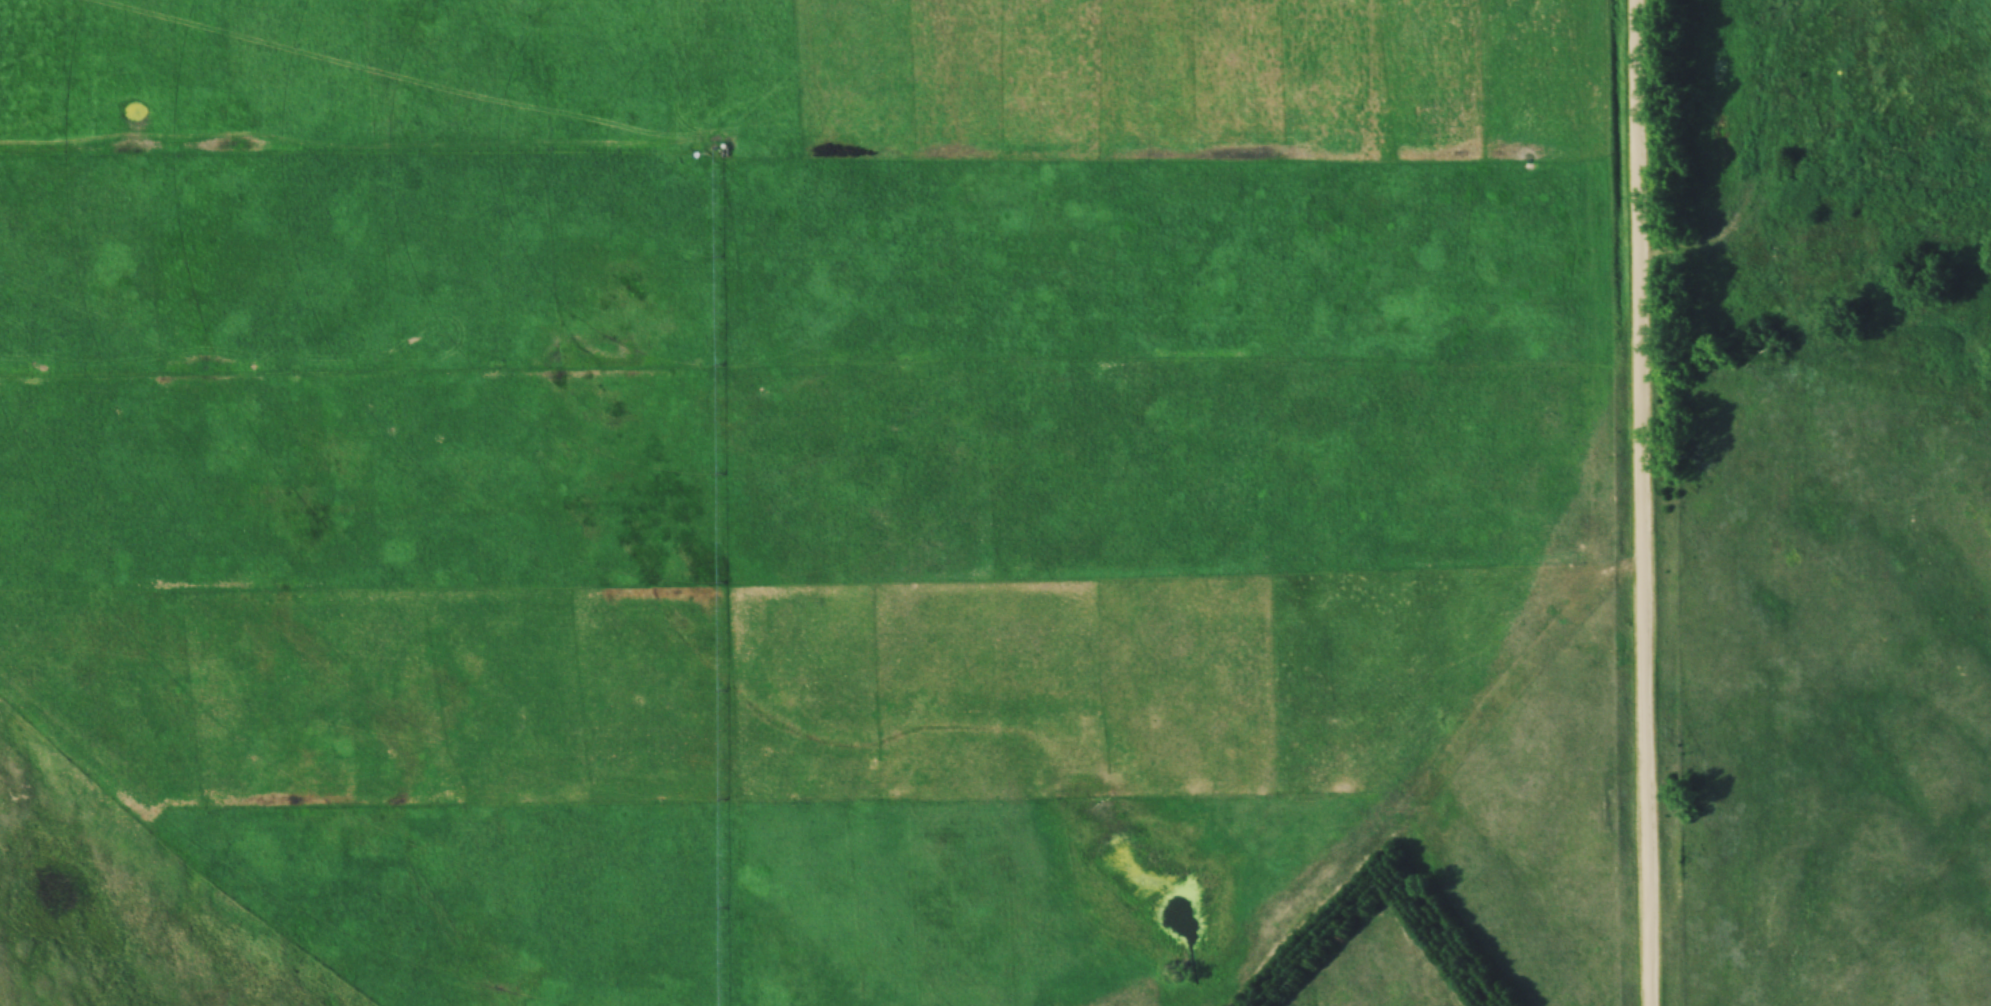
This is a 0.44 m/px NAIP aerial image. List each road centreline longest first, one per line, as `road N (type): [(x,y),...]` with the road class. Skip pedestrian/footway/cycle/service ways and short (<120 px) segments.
road 1 (residential): [(1648,1005),(1634,0)]

